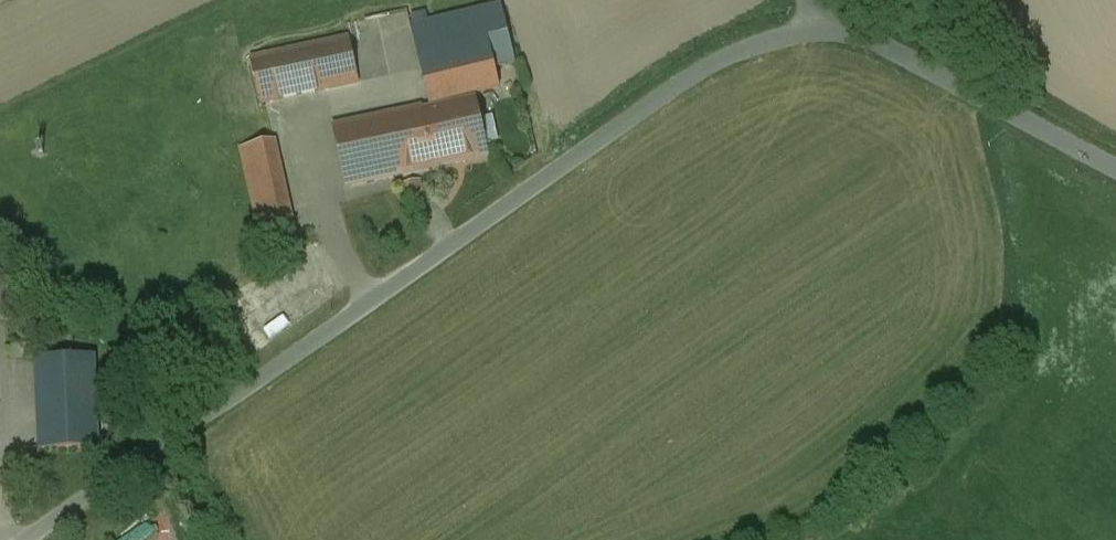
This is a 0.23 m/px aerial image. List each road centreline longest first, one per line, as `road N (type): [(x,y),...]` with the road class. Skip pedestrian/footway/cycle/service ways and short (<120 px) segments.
road 1 (unclassified): [(29,539),(678,86),(766,37),(825,25)]
road 2 (unclassified): [(825,25),(1115,174)]

